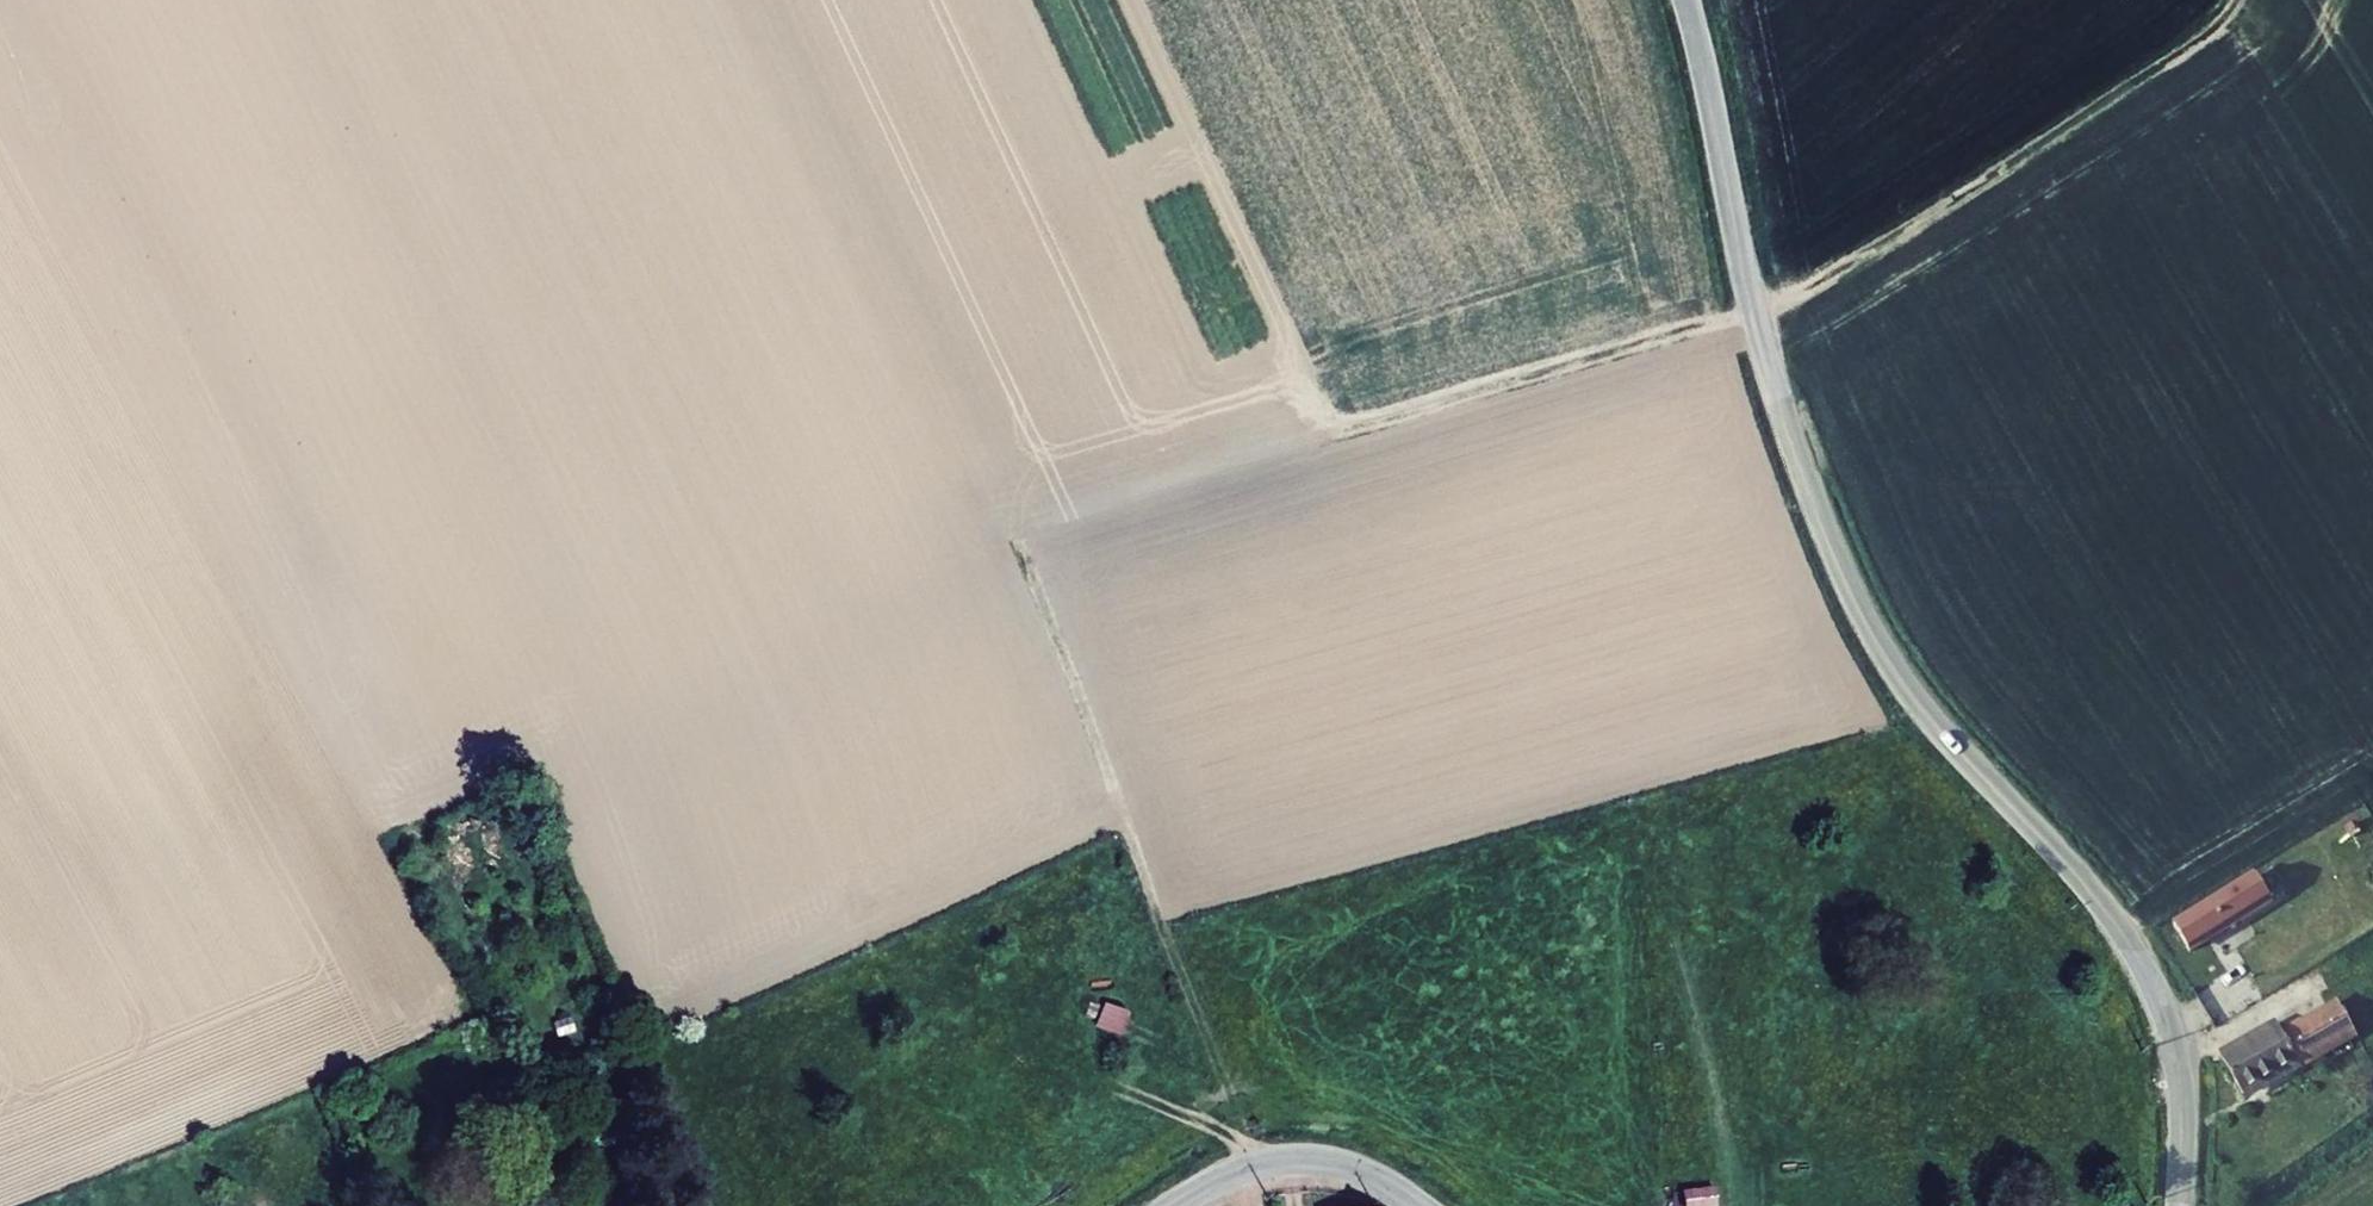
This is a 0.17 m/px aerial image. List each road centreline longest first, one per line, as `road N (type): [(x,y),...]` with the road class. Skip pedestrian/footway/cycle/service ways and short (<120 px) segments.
road 1 (tertiary): [(2181,1205),(2180,1065),(2137,951),(1907,682),(1871,628),(1824,528),(1764,349),(1687,0)]
road 2 (track): [(2247,0),(2245,11),(2189,52),(1996,179),(1884,250),(1756,315)]
road 3 (tertiary): [(1175,1205),(1233,1172),(1317,1158),(1375,1177),(1416,1205)]

